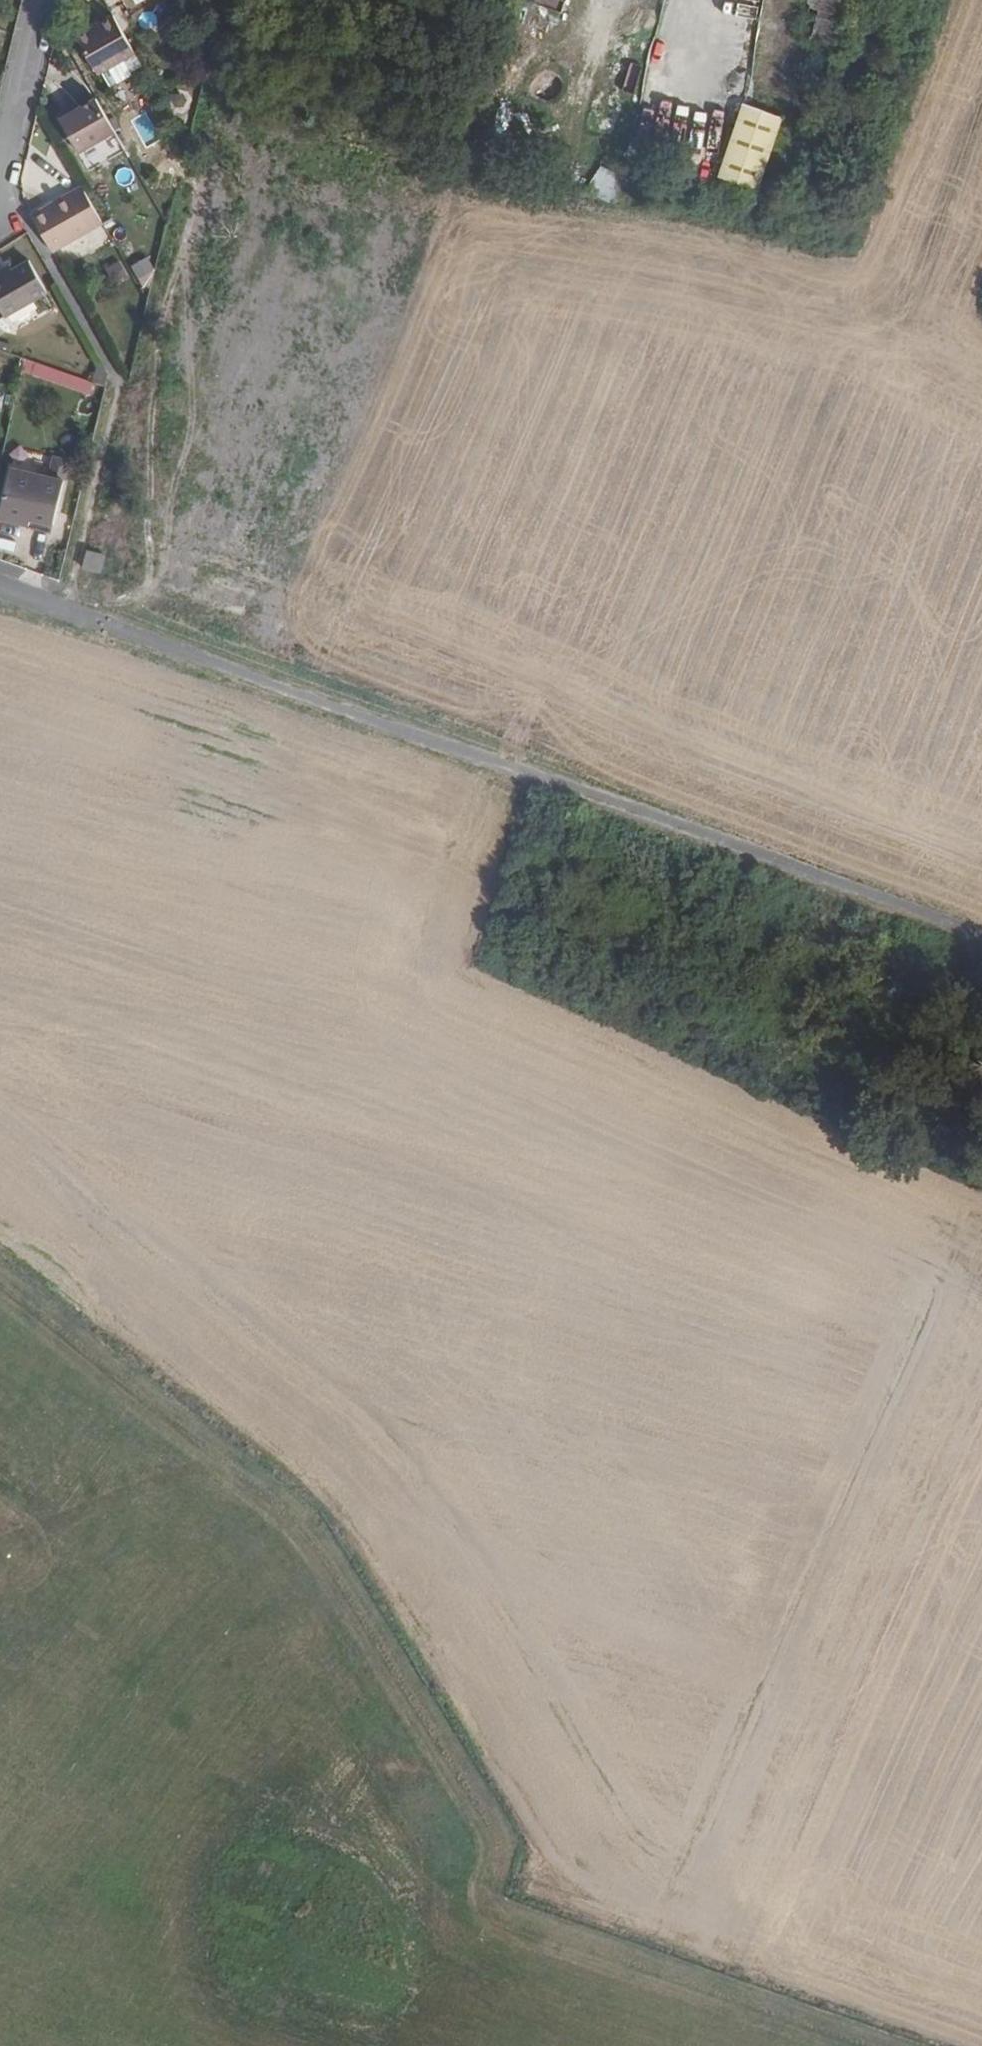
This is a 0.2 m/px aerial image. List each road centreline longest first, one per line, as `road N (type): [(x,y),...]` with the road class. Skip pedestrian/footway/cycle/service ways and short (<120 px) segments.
road 1 (unclassified): [(0,585),(981,932)]
road 2 (unclassified): [(42,0),(0,183)]

